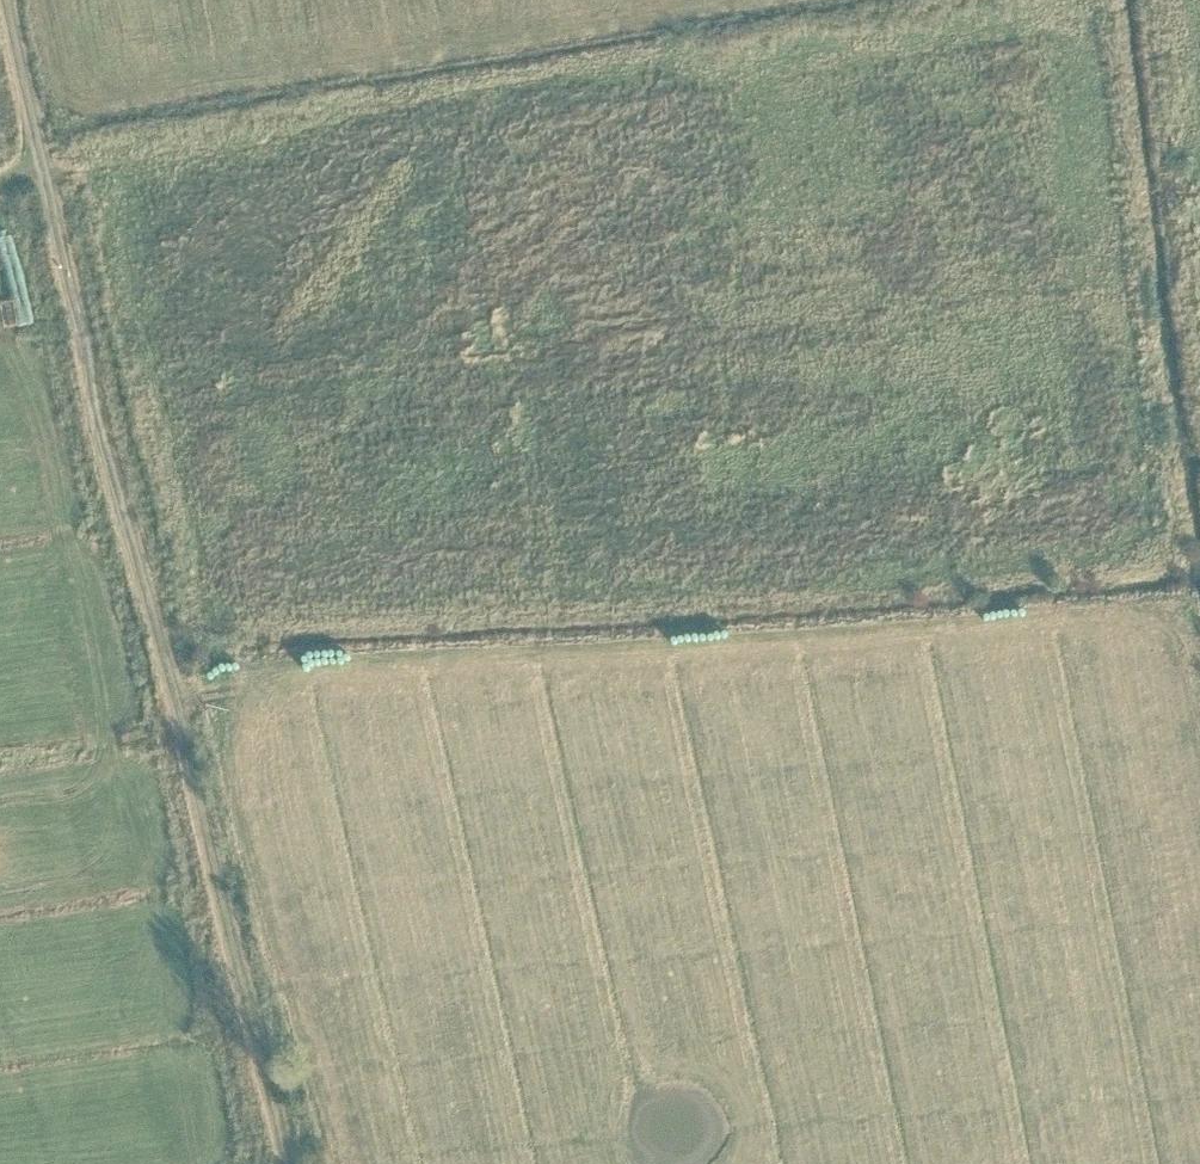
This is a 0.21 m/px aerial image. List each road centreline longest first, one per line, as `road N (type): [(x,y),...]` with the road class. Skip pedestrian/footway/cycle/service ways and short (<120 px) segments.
road 1 (track): [(5,0),(285,1163)]

